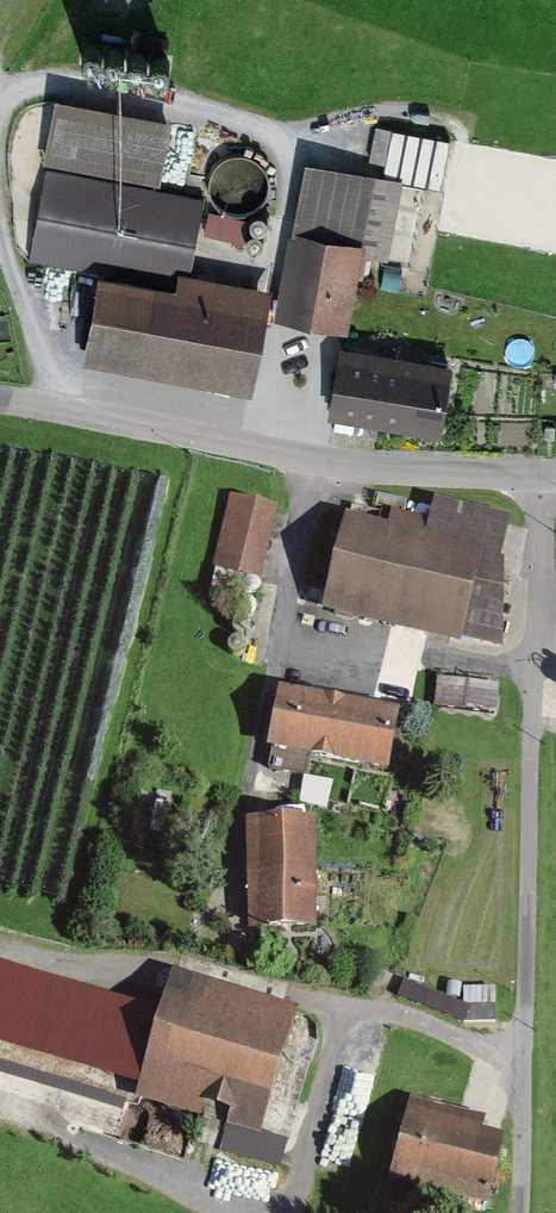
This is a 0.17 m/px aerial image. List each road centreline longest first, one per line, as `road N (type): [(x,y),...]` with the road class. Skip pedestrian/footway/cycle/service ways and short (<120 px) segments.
road 1 (unclassified): [(519,1212),(536,472)]
road 2 (track): [(258,447),(284,178),(275,150),(224,114),(82,85),(44,86),(0,108)]
road 3 (unclassified): [(536,472),(312,458),(0,402)]
road 4 (track): [(208,1141),(205,1182),(215,1199),(233,1208),(281,1185),(346,1011)]
road 5 (track): [(0,195),(15,264),(71,413)]

